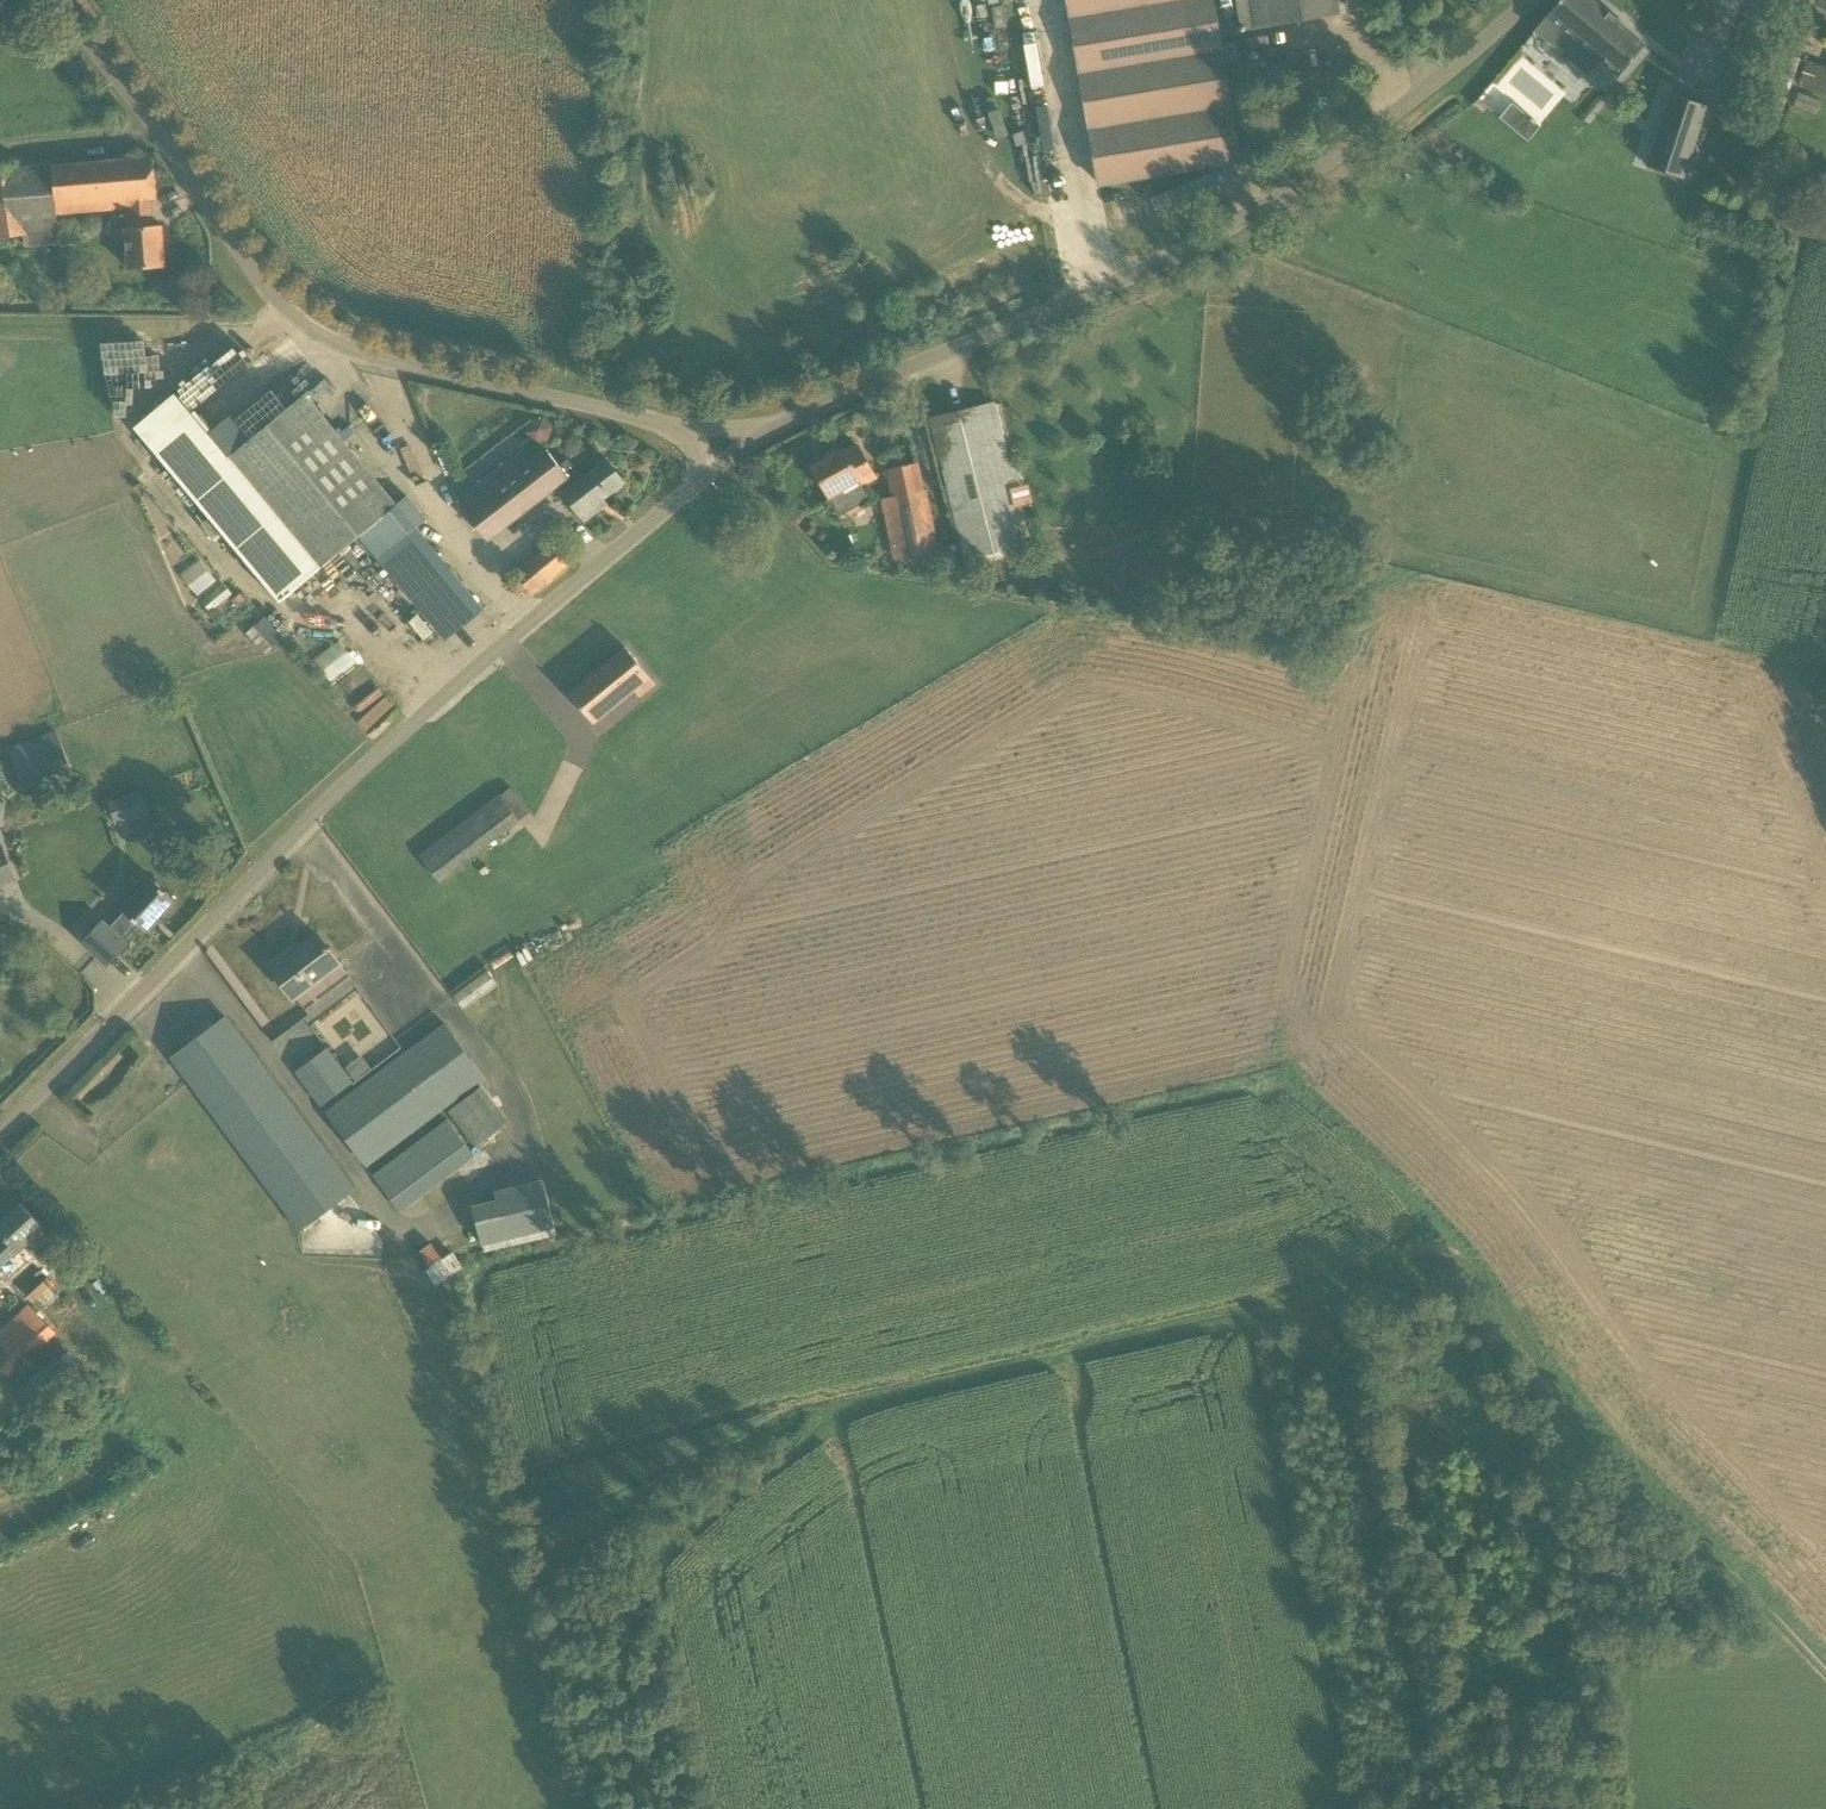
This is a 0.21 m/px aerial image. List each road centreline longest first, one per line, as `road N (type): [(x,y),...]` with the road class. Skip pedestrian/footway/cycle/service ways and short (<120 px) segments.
road 1 (unclassified): [(0,1122),(480,661),(698,481)]
road 2 (unclassified): [(772,422),(1173,258),(1310,176),(1388,117),(1510,0)]
road 3 (track): [(1427,1249),(1335,1293),(884,1398),(659,1547)]
road 4 (unclassified): [(695,430),(364,356),(293,320),(57,0)]
road 5 (track): [(1825,1676),(1559,1397),(1482,1273),(1455,1254),(1427,1249)]
road 6 (track): [(1427,1249),(1283,1097)]

